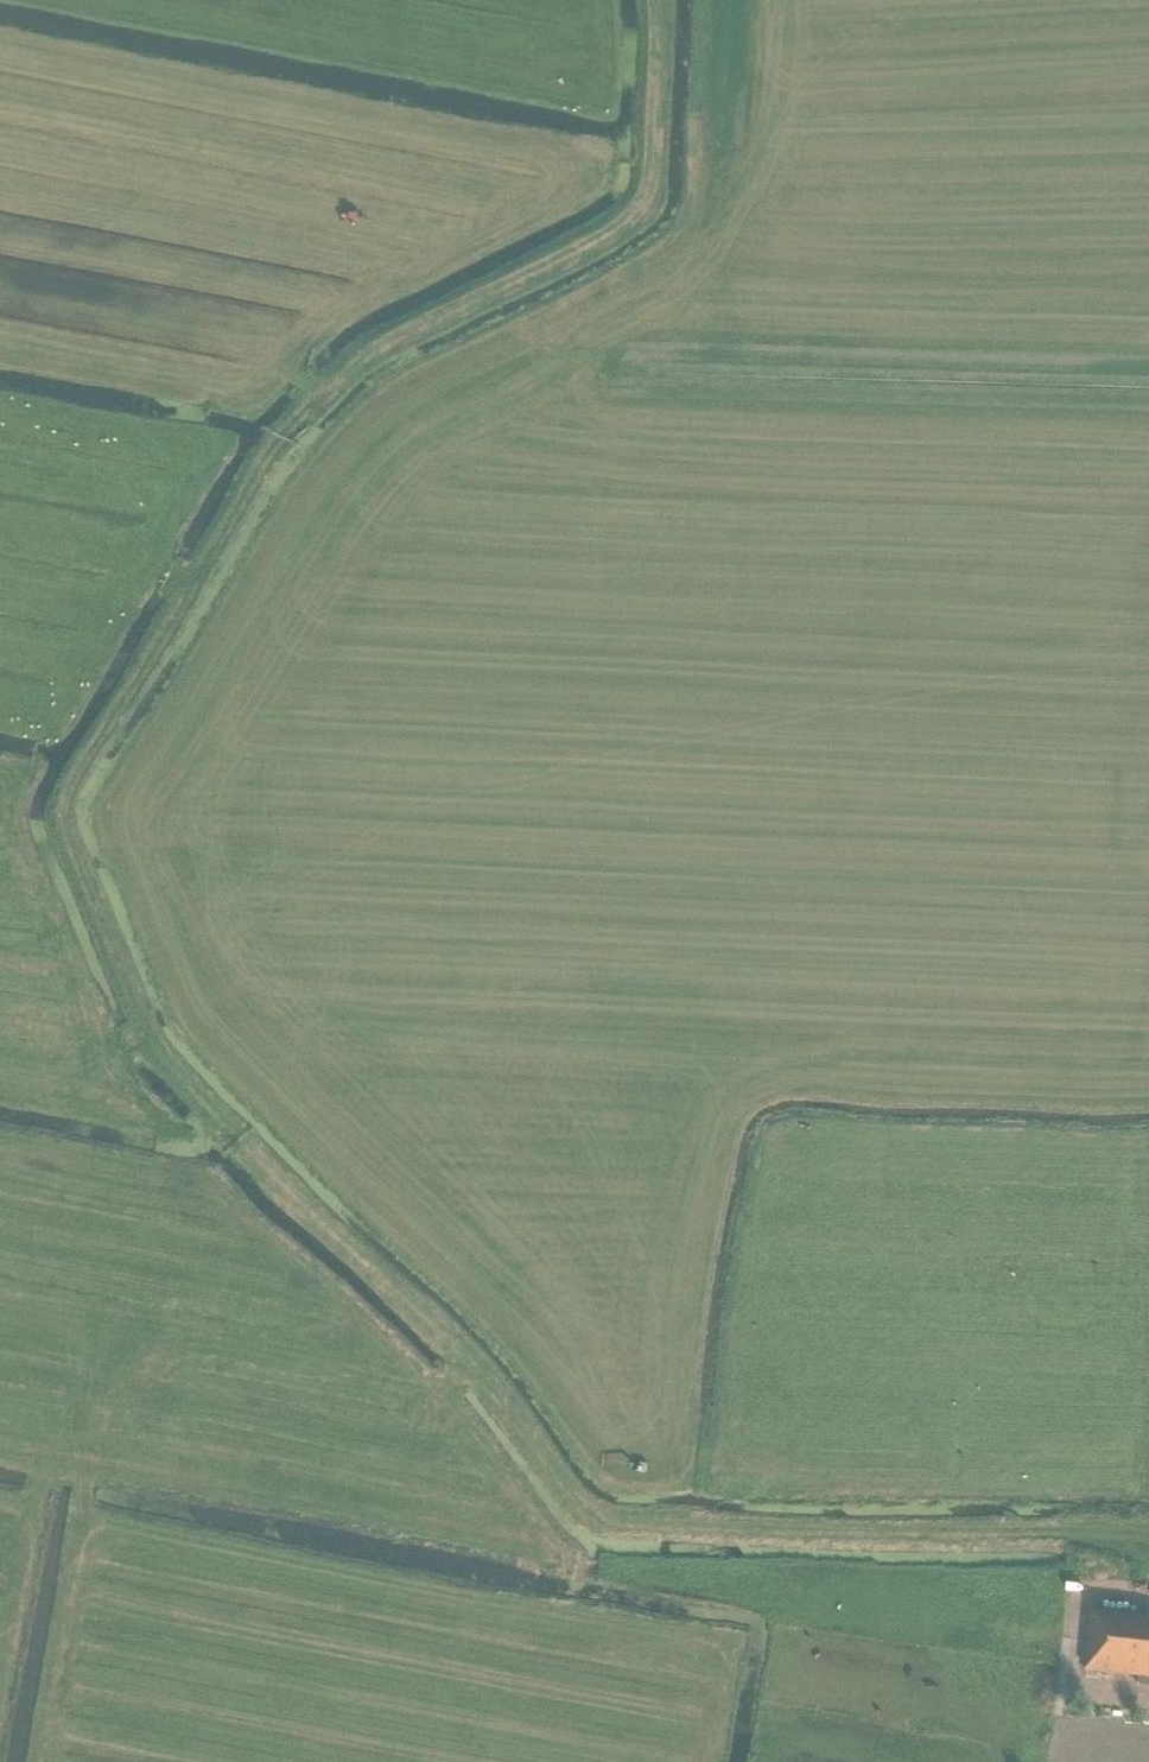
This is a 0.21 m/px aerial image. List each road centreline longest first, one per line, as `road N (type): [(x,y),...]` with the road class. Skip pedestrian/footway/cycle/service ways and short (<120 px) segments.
road 1 (track): [(1148,1530),(631,1523),(589,1514),(460,1346),(296,1198),(182,1078),(153,1039),(64,827),(69,784),(284,435),(313,402),(375,351),(563,260),(645,200),(654,177),(658,0)]

